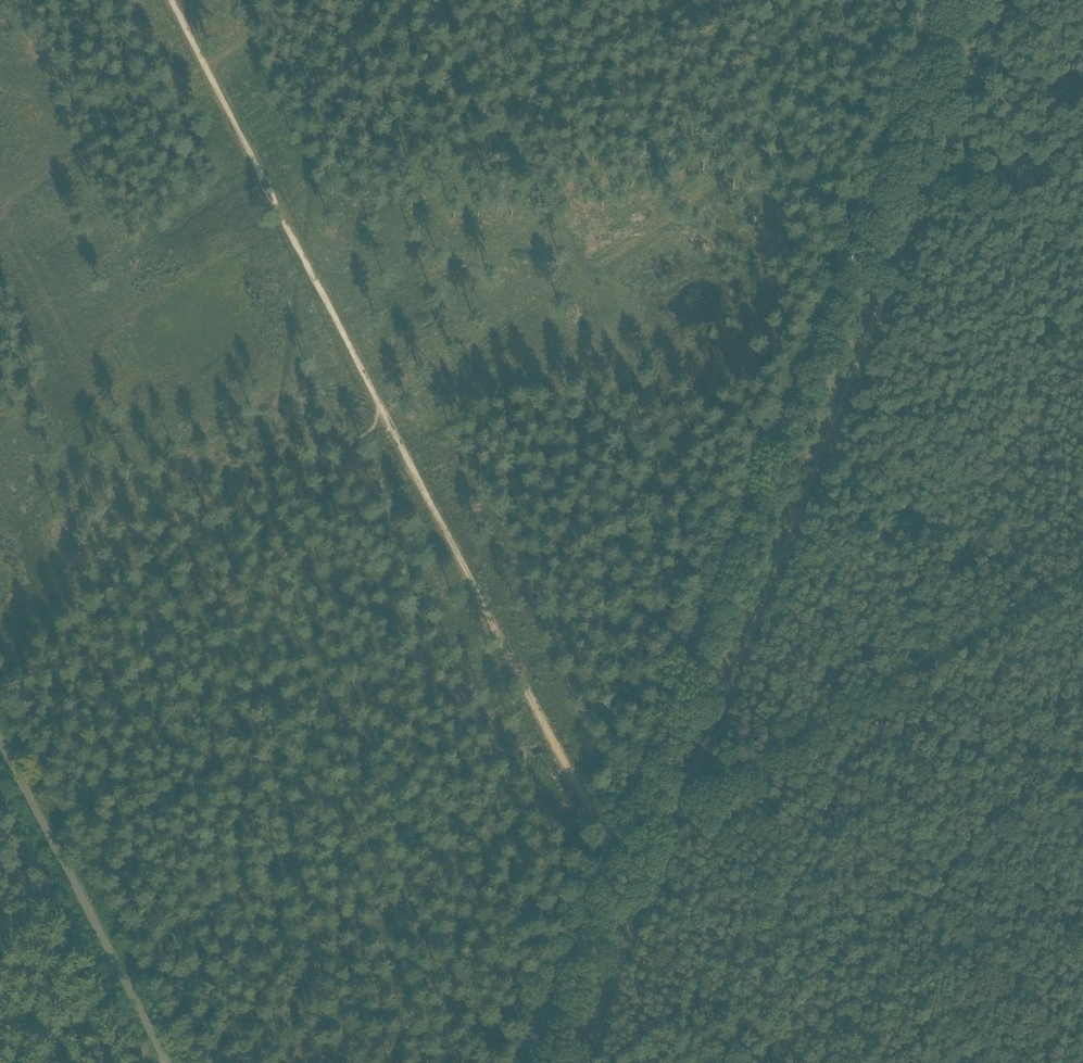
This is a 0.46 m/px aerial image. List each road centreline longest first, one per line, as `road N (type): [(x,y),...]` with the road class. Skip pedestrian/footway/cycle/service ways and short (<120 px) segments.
road 1 (secondary): [(526,1062),(948,0)]
road 2 (track): [(386,423),(597,805),(625,812)]
road 3 (track): [(384,410),(206,63)]
road 4 (track): [(720,0),(794,140)]

